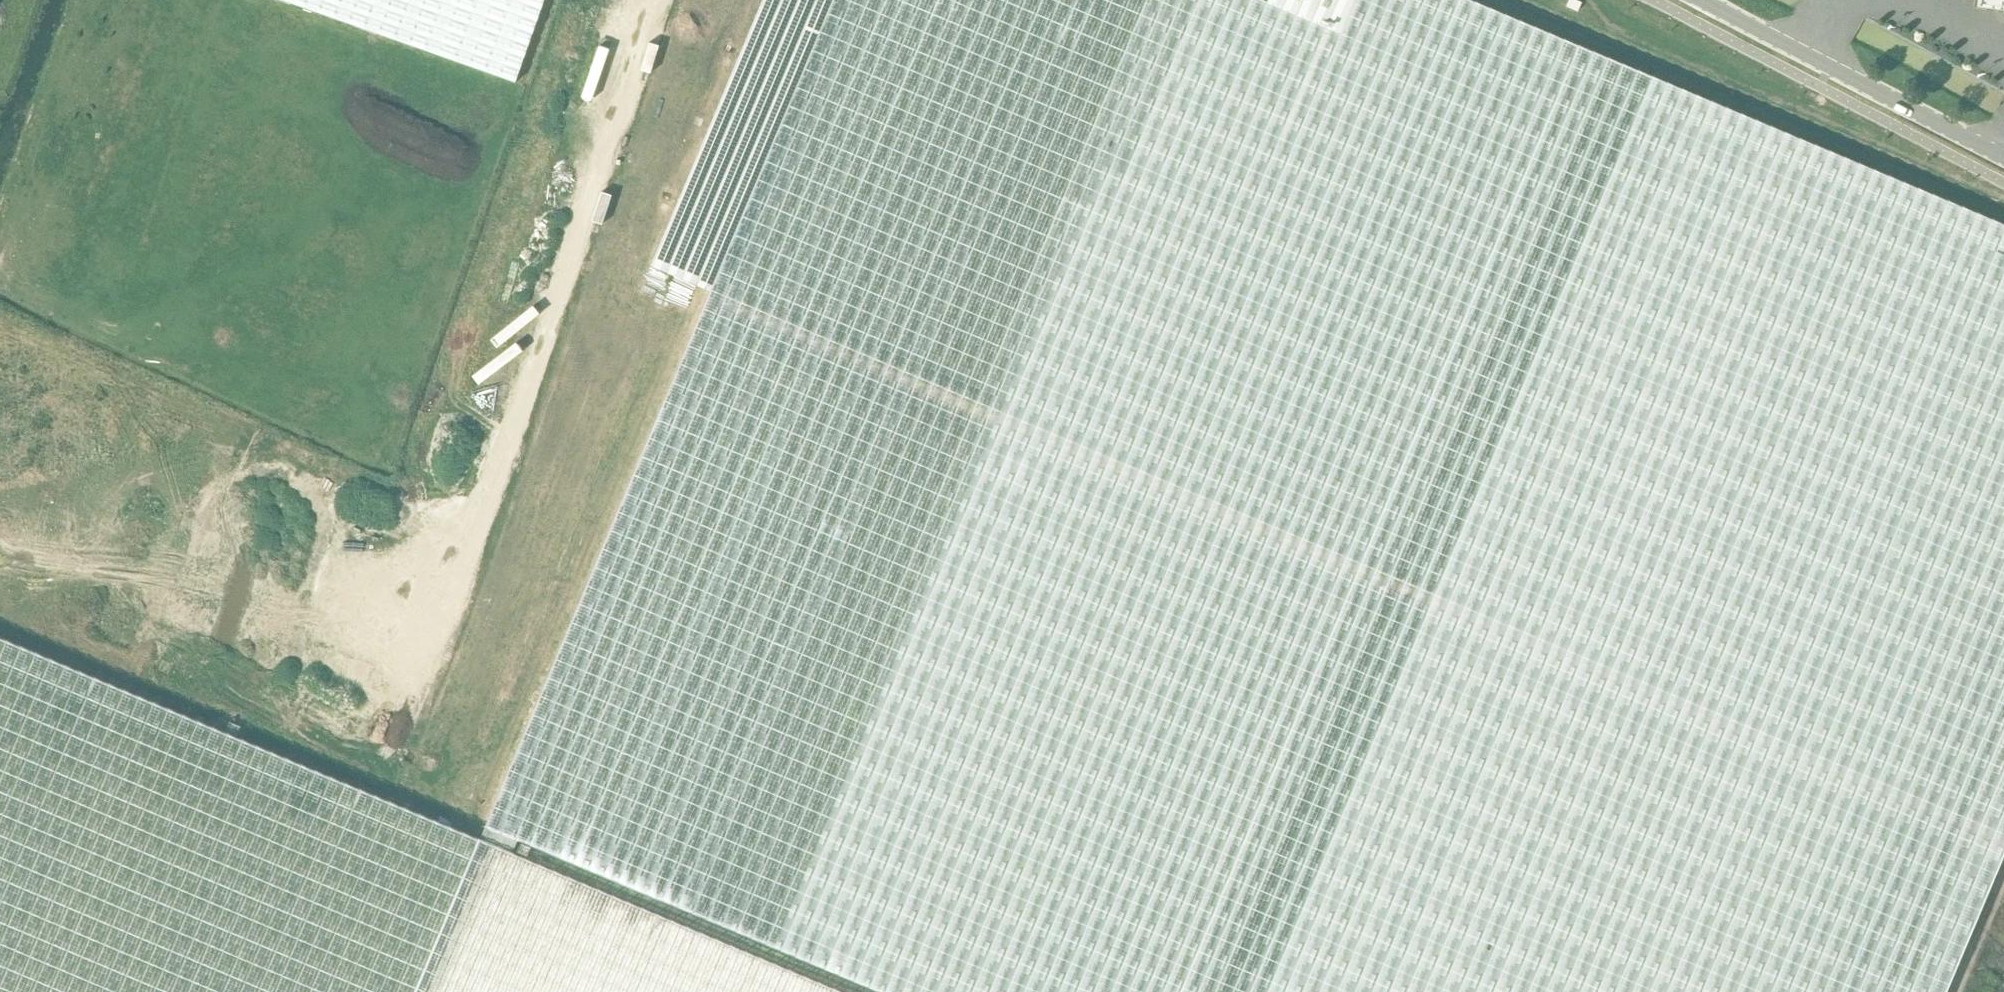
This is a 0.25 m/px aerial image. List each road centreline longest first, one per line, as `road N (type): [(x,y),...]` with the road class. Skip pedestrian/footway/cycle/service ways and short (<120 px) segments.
road 1 (tertiary): [(2003,159),(1702,0)]

